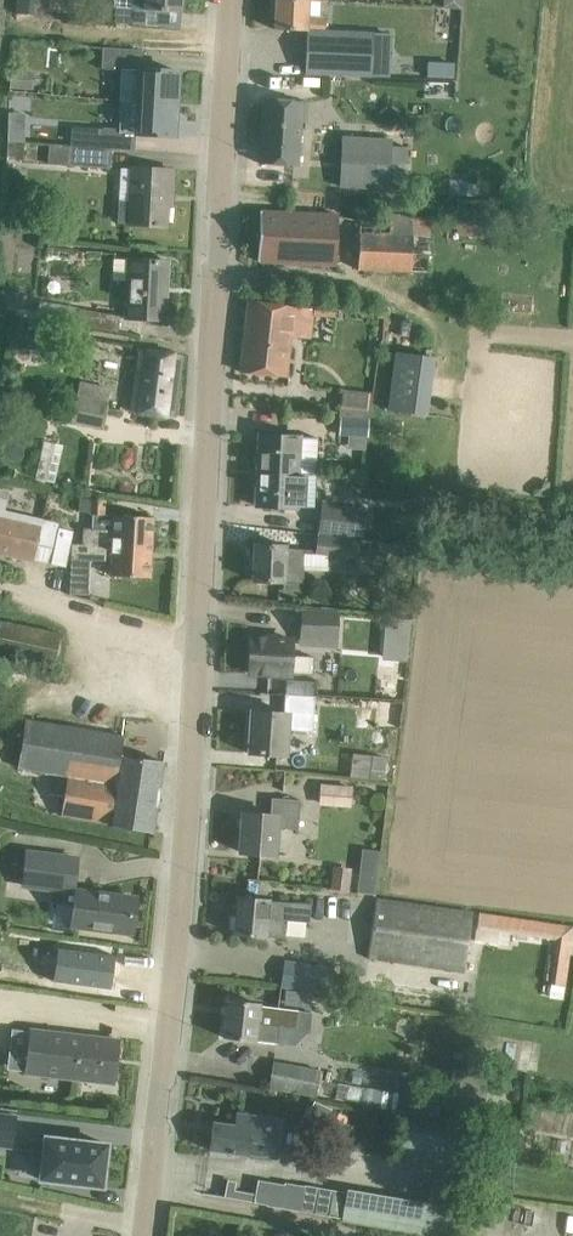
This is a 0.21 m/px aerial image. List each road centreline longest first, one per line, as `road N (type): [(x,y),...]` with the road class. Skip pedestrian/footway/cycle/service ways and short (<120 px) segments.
road 1 (tertiary): [(136,1235),(199,665),(196,604),(237,0)]
road 2 (track): [(144,1192),(356,1235)]
road 3 (track): [(0,599),(199,665)]

